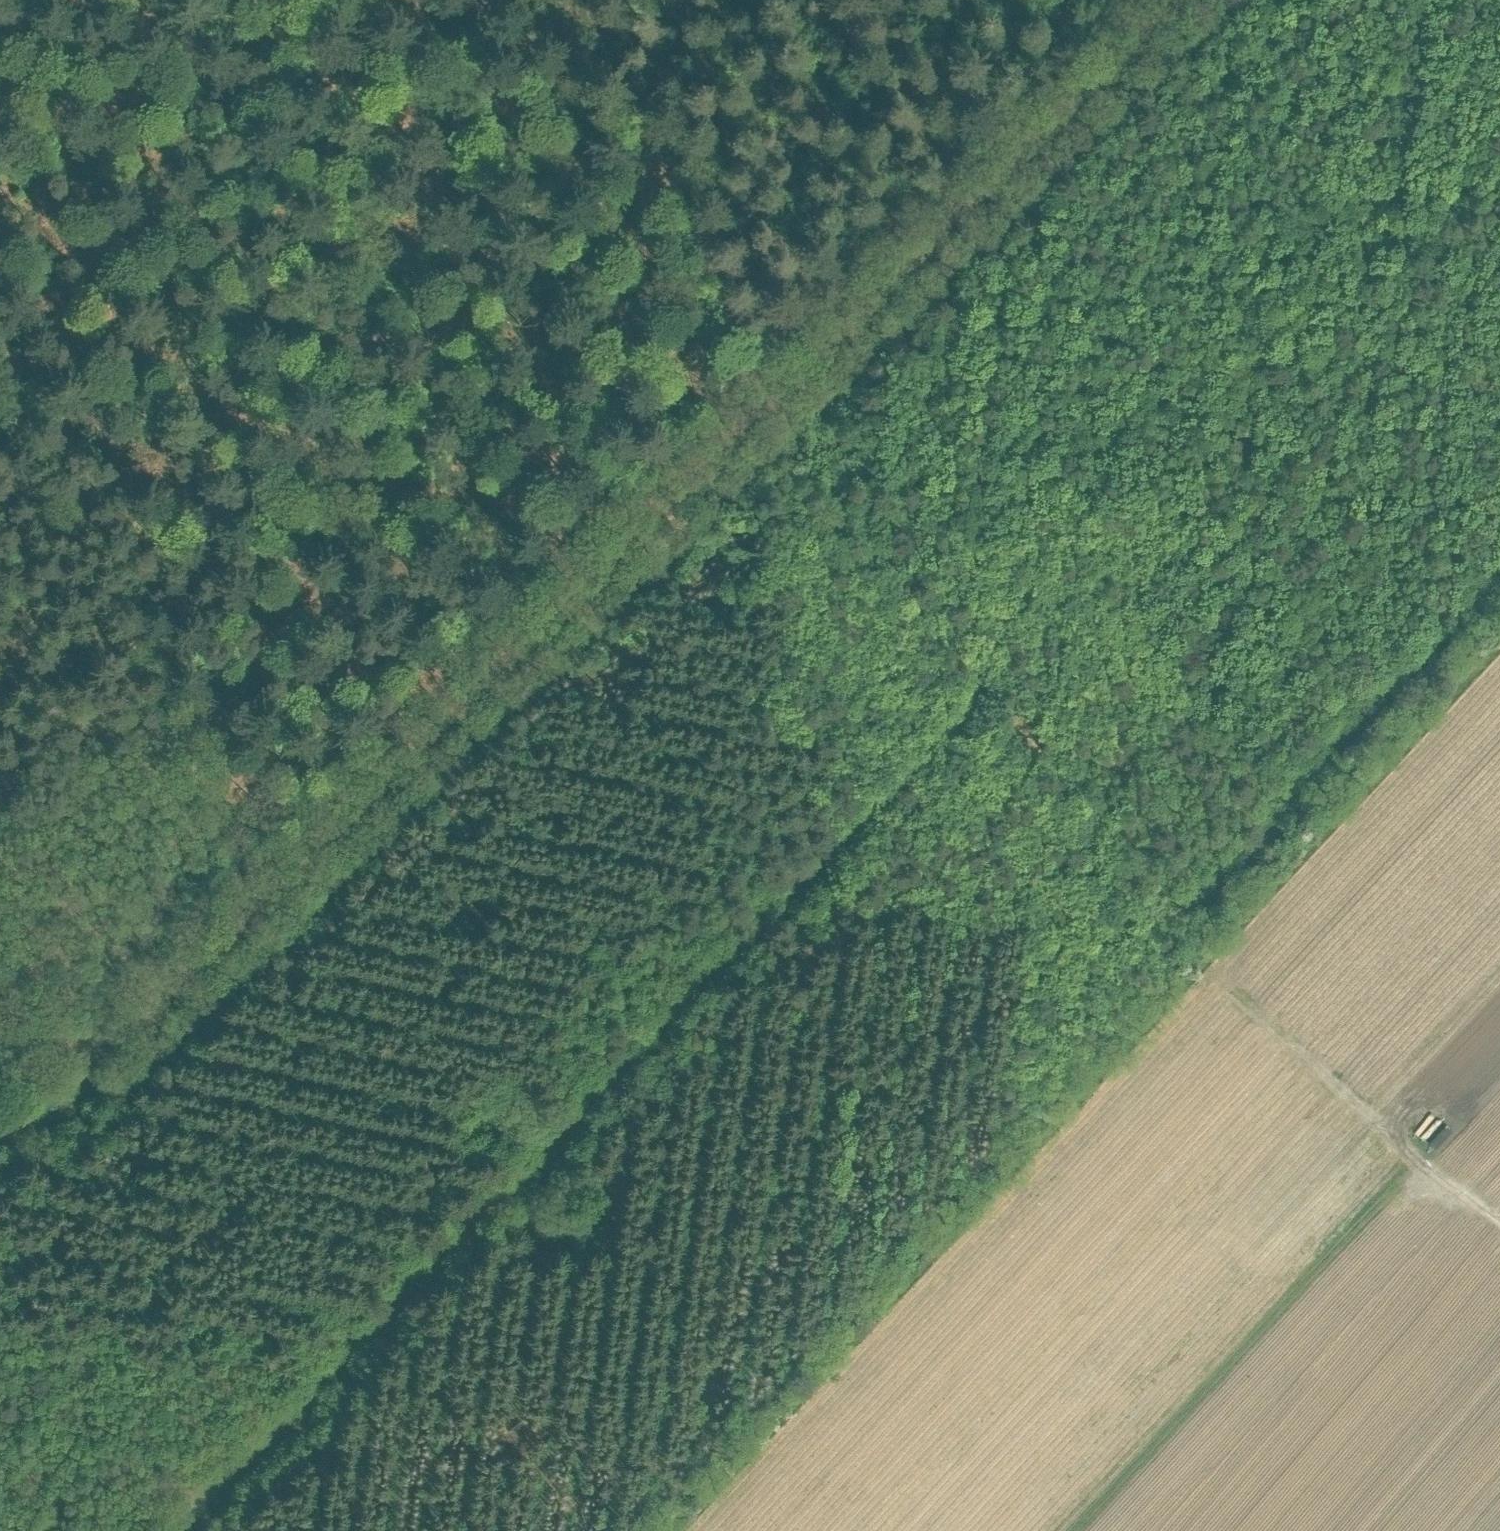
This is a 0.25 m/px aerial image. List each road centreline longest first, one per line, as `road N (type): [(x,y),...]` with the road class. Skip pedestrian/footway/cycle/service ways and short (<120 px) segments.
road 1 (track): [(151,1530),(990,694),(781,405),(587,0)]
road 2 (track): [(1186,0),(146,1021),(50,1033),(0,1056)]

